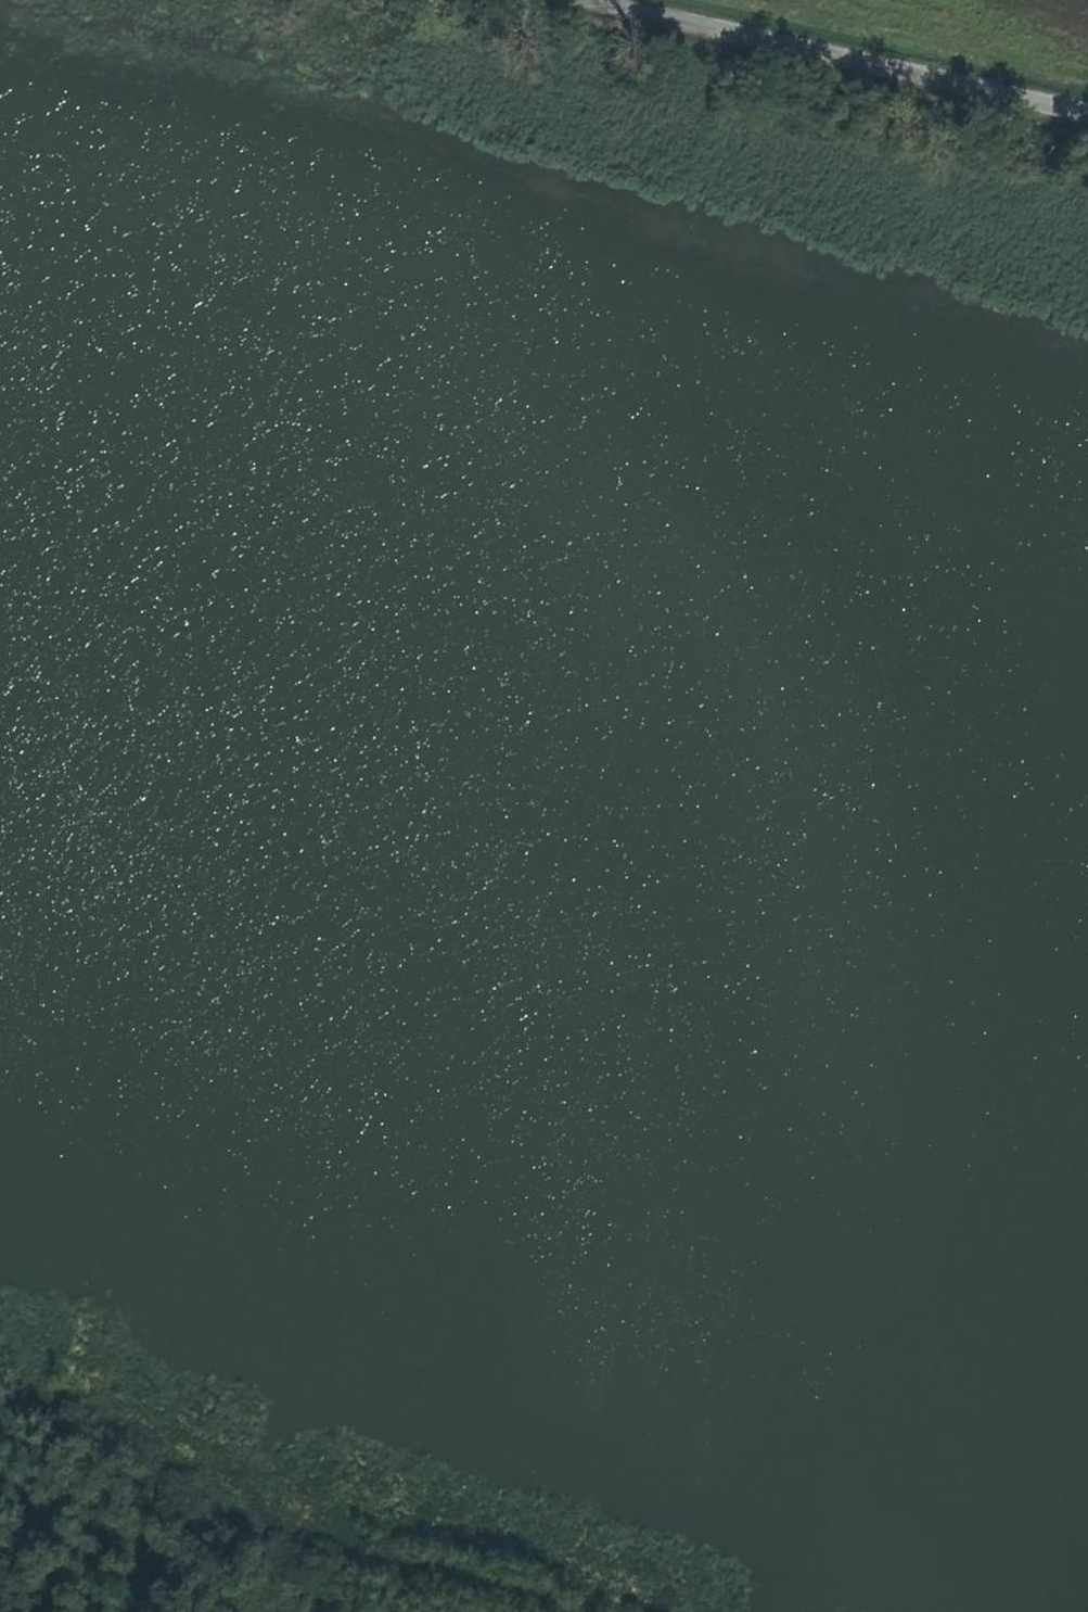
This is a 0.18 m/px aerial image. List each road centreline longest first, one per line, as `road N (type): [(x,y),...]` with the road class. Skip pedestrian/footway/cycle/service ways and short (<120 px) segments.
road 1 (unclassified): [(1087,109),(605,0)]

